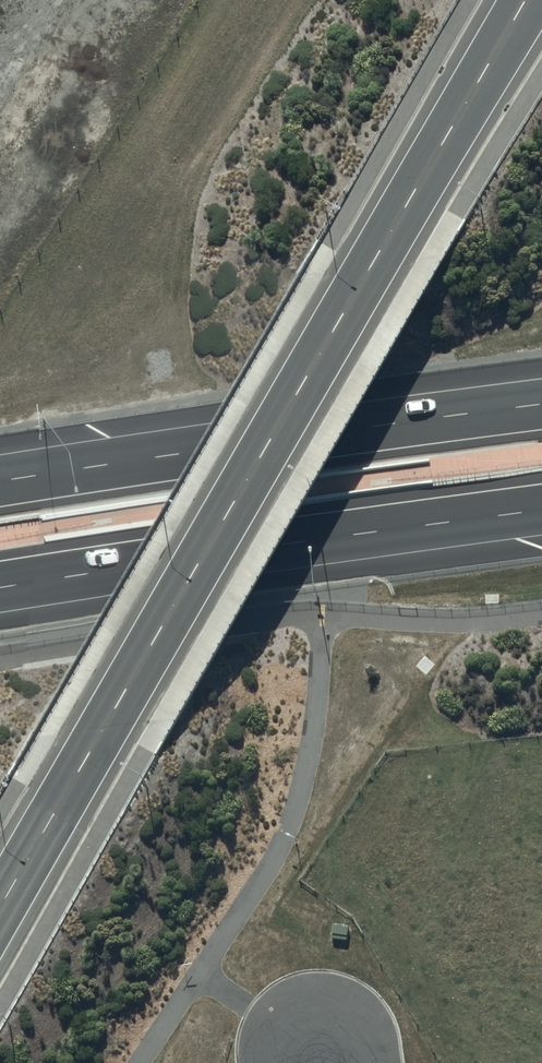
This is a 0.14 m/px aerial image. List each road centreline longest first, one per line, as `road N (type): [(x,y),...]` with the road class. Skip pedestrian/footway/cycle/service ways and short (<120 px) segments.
road 1 (secondary): [(0,908),(526,0)]
road 2 (motorway): [(0,481),(541,404)]
road 3 (motorway): [(541,509),(0,586)]

